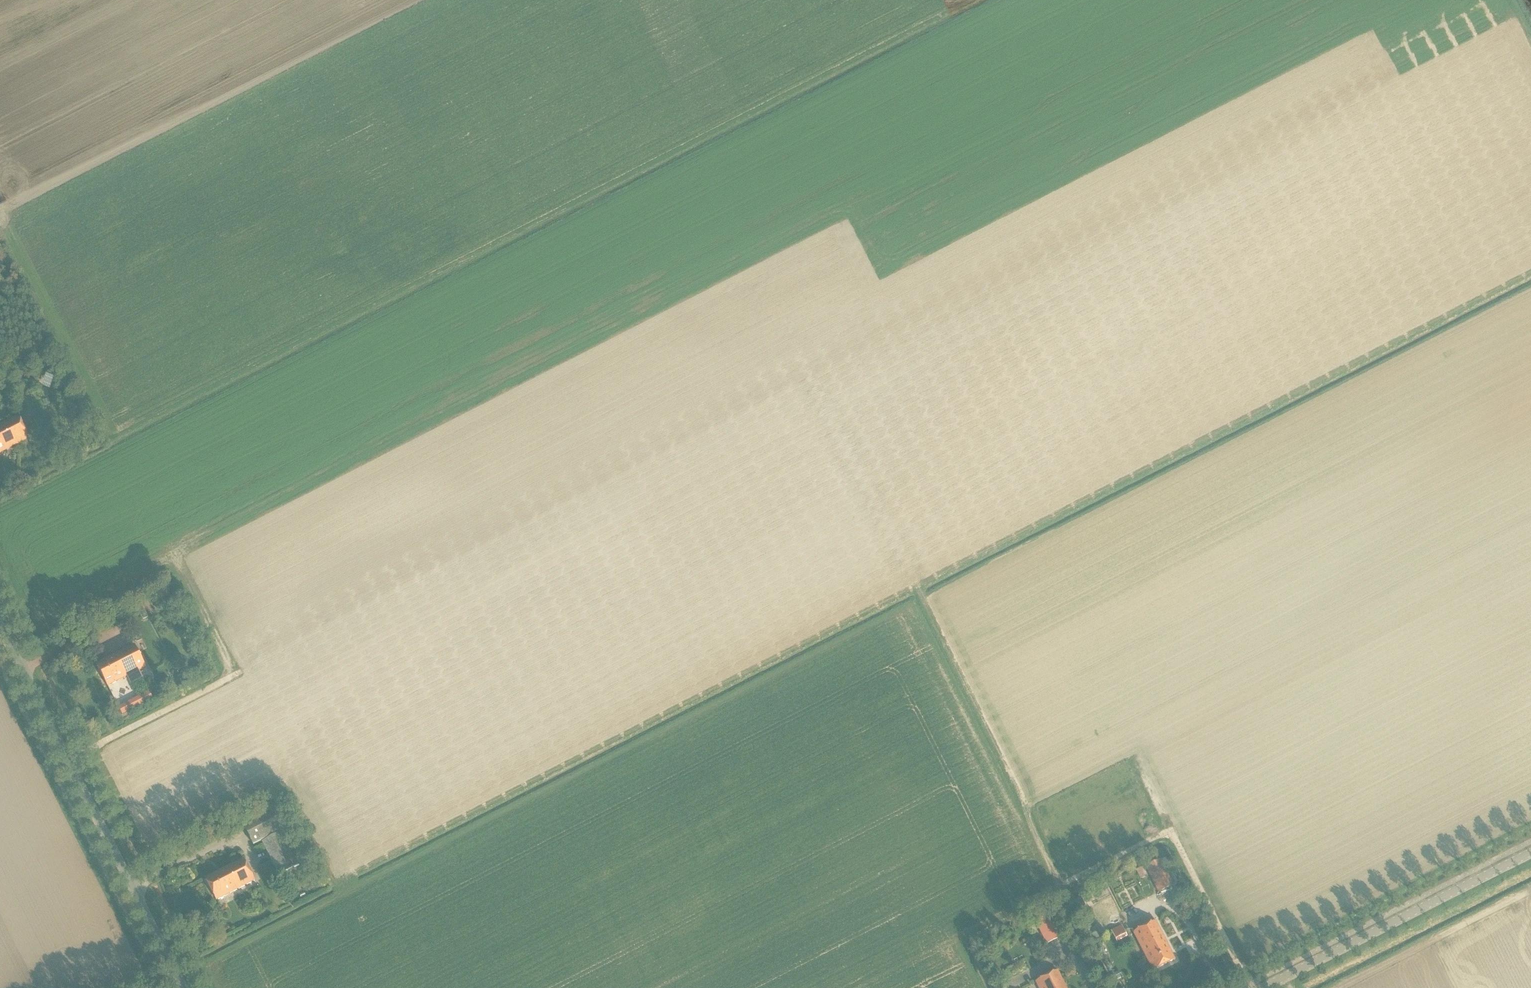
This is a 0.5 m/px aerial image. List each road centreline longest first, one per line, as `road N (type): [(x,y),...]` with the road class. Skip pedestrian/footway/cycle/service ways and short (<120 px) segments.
road 1 (unclassified): [(178,987),(0,635)]
road 2 (unclassified): [(1262,987),(1530,852)]

